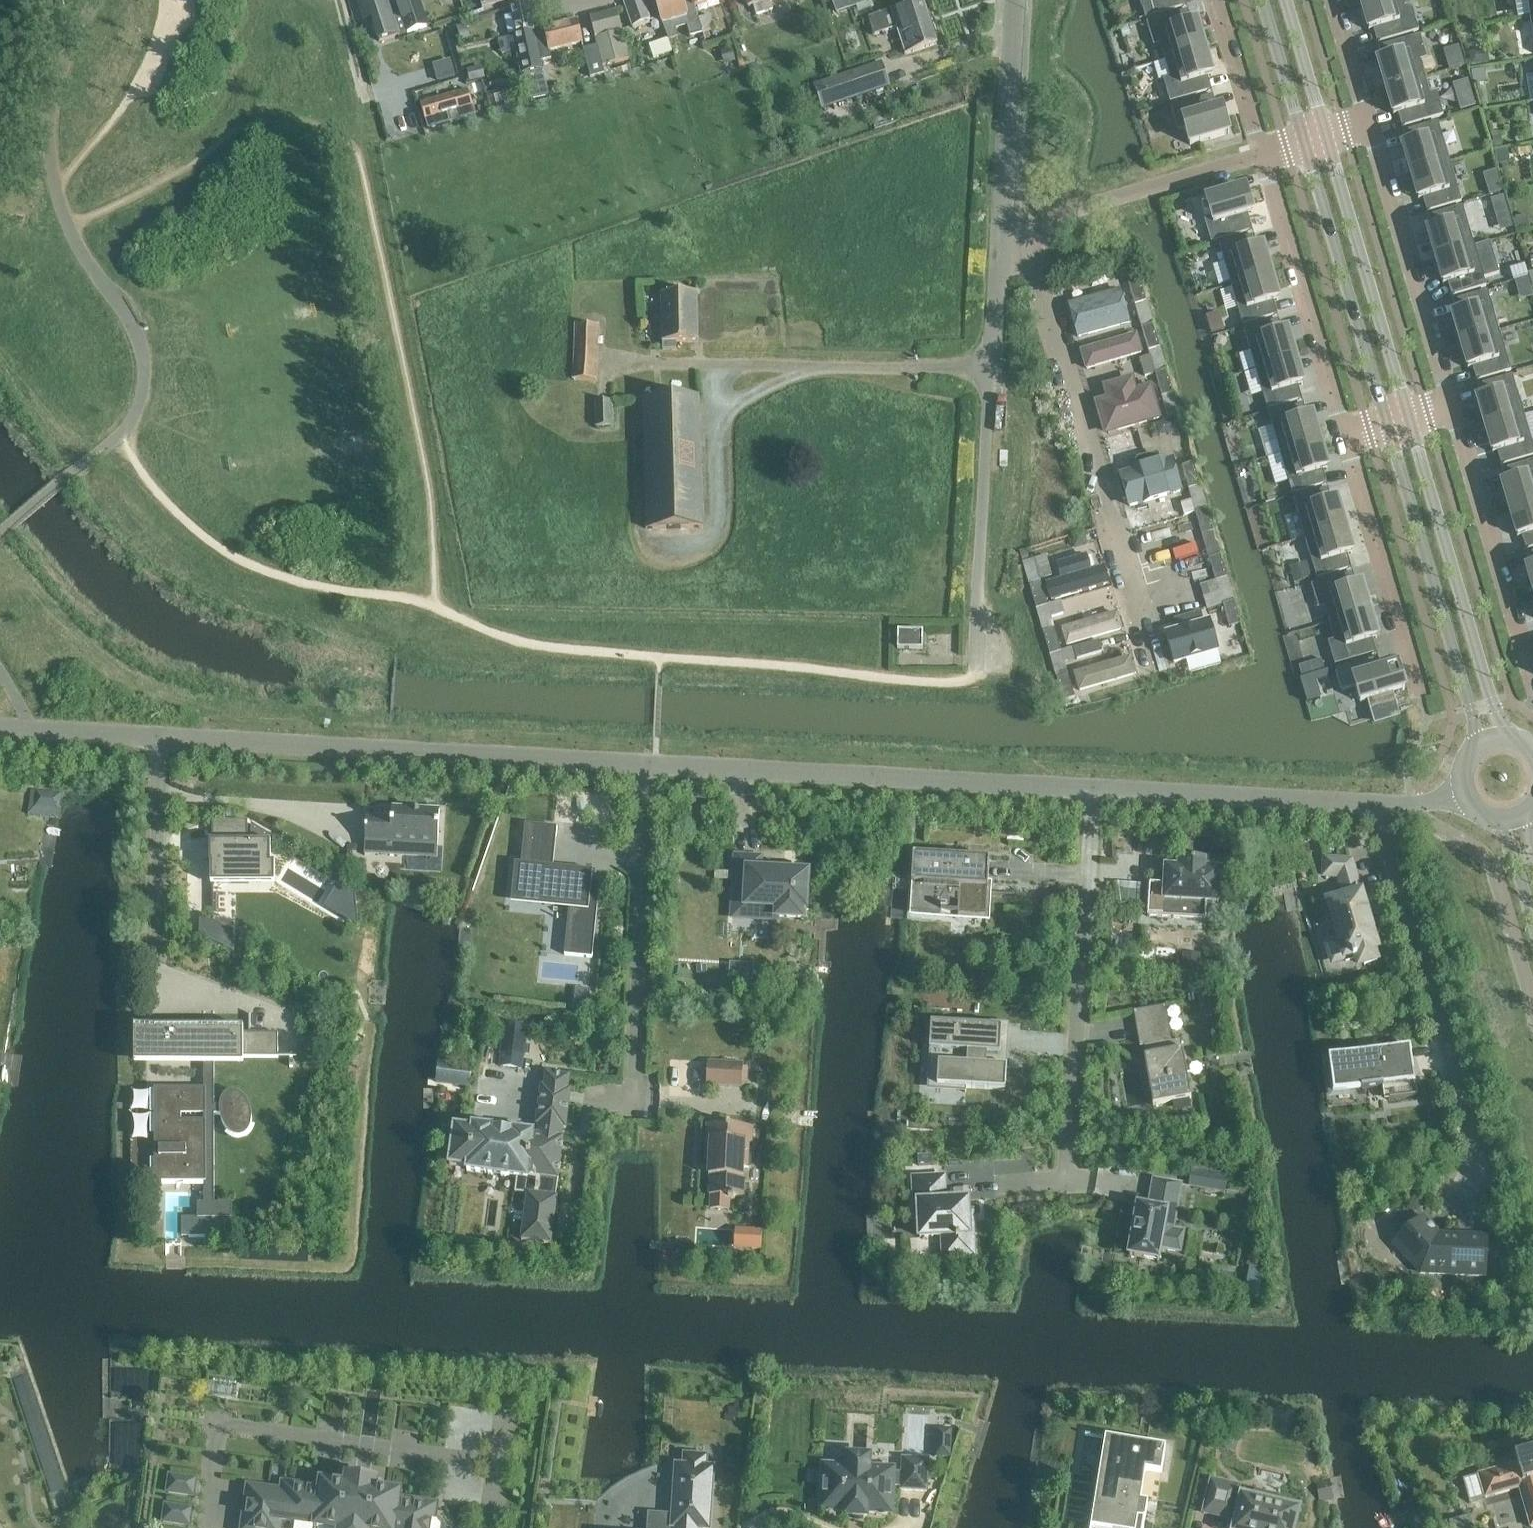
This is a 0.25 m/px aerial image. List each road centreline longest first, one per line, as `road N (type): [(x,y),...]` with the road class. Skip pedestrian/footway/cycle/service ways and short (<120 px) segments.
road 1 (residential): [(648,763),(157,738)]
road 2 (residential): [(1150,670),(1021,235)]
road 3 (residential): [(1094,790),(648,763)]
road 4 (residential): [(972,681),(999,238)]
road 5 (residential): [(1471,1186),(1471,1140),(1375,803)]
road 6 (residential): [(1094,790),(1067,1182)]
road 7 (residential): [(648,763),(624,1100)]
road 8 (tertiary): [(1387,424),(1482,739)]
road 9 (tertiary): [(1501,733),(1409,418)]
road 10 (residential): [(1448,407),(1532,695)]
road 11 (residential): [(1364,123),(1448,407)]
road 12 (tertiary): [(1409,418),(1326,134)]
road 13 (tertiary): [(1302,141),(1387,424)]
road 14 (residential): [(1345,436),(1262,153)]
road 15 (residential): [(1375,803),(1094,790)]
road 16 (residential): [(1421,697),(1345,436)]
road 17 (residential): [(1021,235),(1262,153)]
road 18 (residential): [(999,238),(1014,0)]
road 19 (residential): [(157,738),(158,959)]
road 20 (residential): [(1262,153),(1217,0)]
road 21 (residential): [(157,738),(0,730)]
road 22 (tertiary): [(1262,0),(1302,141)]
road 23 (tertiary): [(1326,134),(1287,0)]
road 24 (residential): [(1330,0),(1364,123)]

